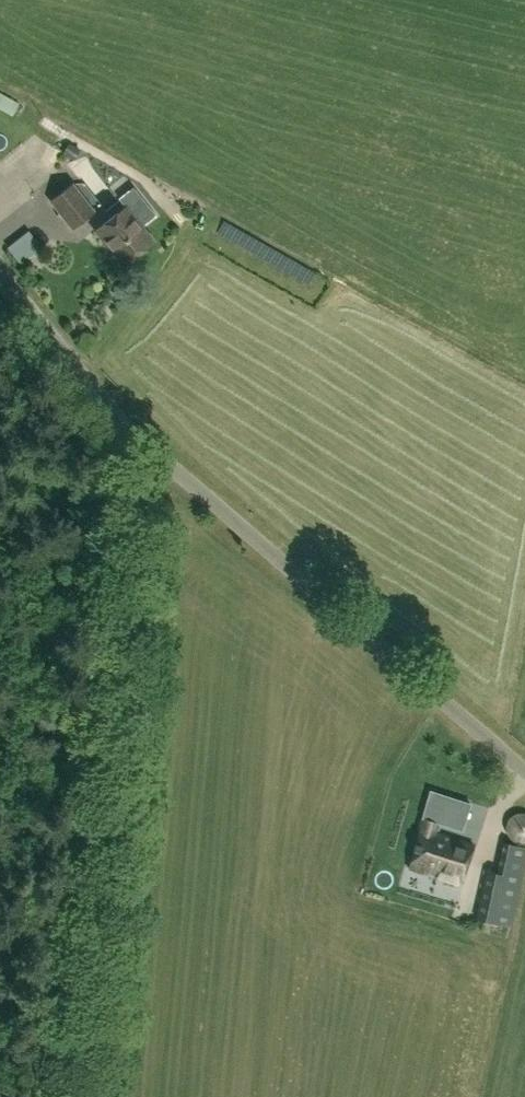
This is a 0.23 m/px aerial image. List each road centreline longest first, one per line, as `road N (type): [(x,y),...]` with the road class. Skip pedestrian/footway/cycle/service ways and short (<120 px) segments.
road 1 (unclassified): [(81,1096),(139,434)]
road 2 (unclassified): [(524,767),(139,434)]
road 3 (unclassified): [(139,434),(0,285)]

